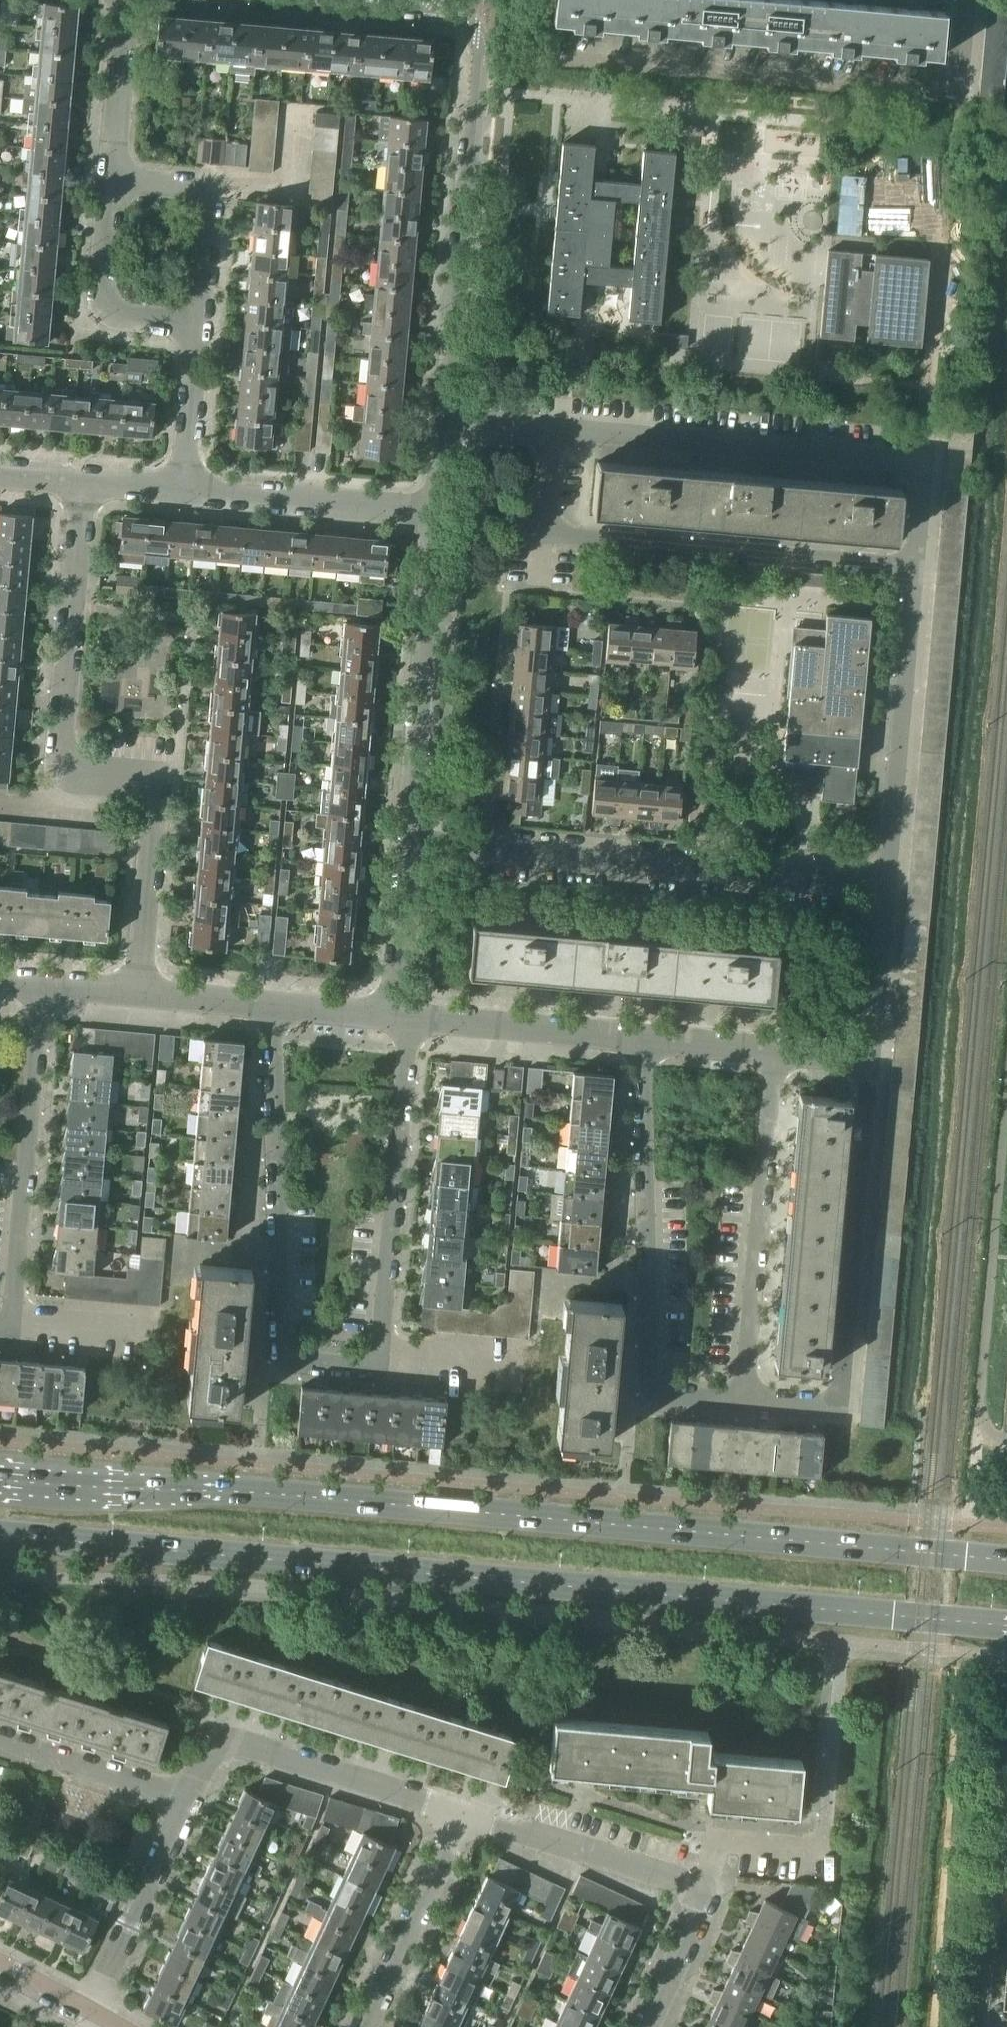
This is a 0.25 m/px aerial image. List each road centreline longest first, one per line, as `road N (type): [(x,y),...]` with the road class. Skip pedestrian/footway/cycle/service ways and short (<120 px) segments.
road 1 (primary): [(0,1534),(1006,1626)]
road 2 (primary): [(1006,1560),(239,1492),(0,1480)]
road 3 (residential): [(410,1016),(379,1350),(355,1367),(299,1362),(282,1348),(270,1003)]
road 4 (residential): [(138,992),(154,787),(139,777),(78,773),(62,750),(82,481)]
road 5 (residential): [(914,568),(543,535),(551,428)]
road 6 (residential): [(885,884),(411,840)]
road 7 (residential): [(914,568),(923,471),(914,462),(551,428)]
road 8 (unclassified): [(744,1405),(838,1412),(869,1056)]
road 9 (residential): [(744,1405),(667,1398),(653,1388),(641,1036)]
road 10 (residential): [(437,4),(475,31),(481,55),(446,418)]
road 11 (residential): [(744,1405),(776,1048)]
road 12 (residential): [(41,986),(11,1318),(0,1329)]
road 13 (residential): [(411,840),(437,511)]
road 14 (residential): [(463,1815),(232,1740),(214,1747),(189,1799)]
road 15 (residential): [(885,884),(914,568)]
road 16 (residential): [(437,511),(184,491)]
road 17 (residential): [(693,1889),(463,1815)]
road 18 (residential): [(363,2026),(463,1815)]
road 19 (residential): [(189,1799),(90,2010)]
road 20 (residential): [(410,1016),(641,1036)]
road 21 (residential): [(113,181),(101,302),(116,318),(197,325)]
road 22 (residential): [(197,325),(206,215),(198,193),(113,181)]
road 23 (residential): [(0,1739),(189,1799)]
road 24 (residential): [(983,2026),(1000,1839),(1006,1839)]
road 25 (residential): [(113,181),(125,0)]
road 26 (residential): [(395,1015),(411,840)]
road 27 (residential): [(869,1056),(885,884)]
road 28 (residential): [(184,491),(197,325)]
road 29 (unclassified): [(693,1889),(726,1842),(824,1850)]
road 30 (residential): [(643,2026),(698,1906),(693,1889)]
road 31 (residential): [(641,1036),(776,1048)]
road 32 (residential): [(138,992),(270,1003)]
road 33 (residential): [(270,1003),(395,1015)]

